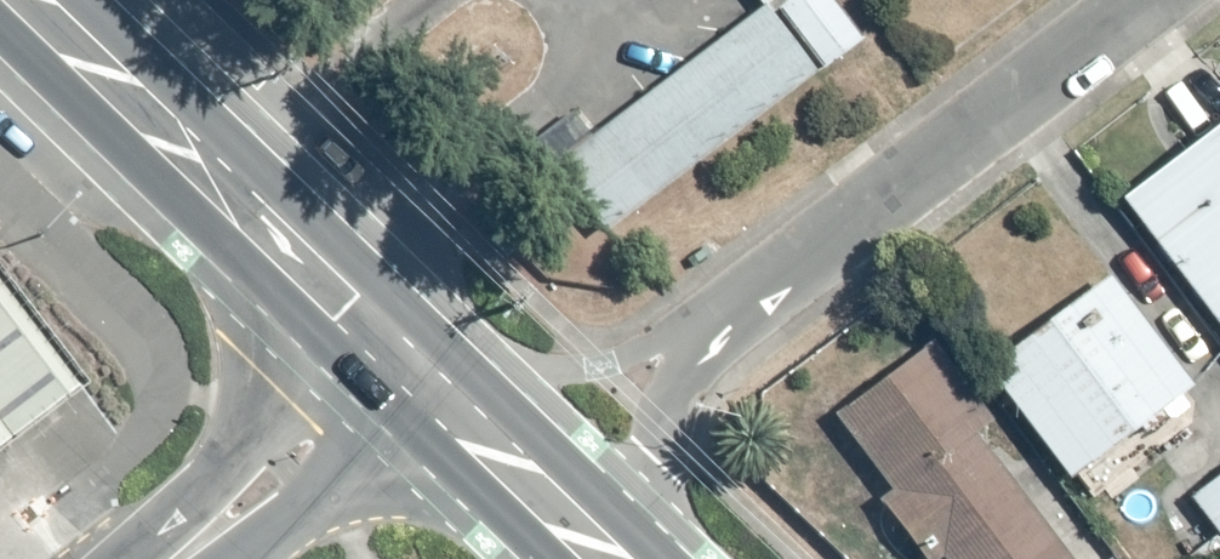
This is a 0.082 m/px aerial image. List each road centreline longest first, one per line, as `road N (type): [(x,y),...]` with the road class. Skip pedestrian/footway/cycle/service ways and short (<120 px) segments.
road 1 (secondary): [(398,356),(24,0)]
road 2 (residential): [(747,299),(1141,0)]
road 3 (secondary): [(173,558),(323,439),(398,356)]
road 4 (residential): [(747,299),(681,381),(649,455),(579,533)]
road 5 (secondary): [(579,533),(398,356)]

